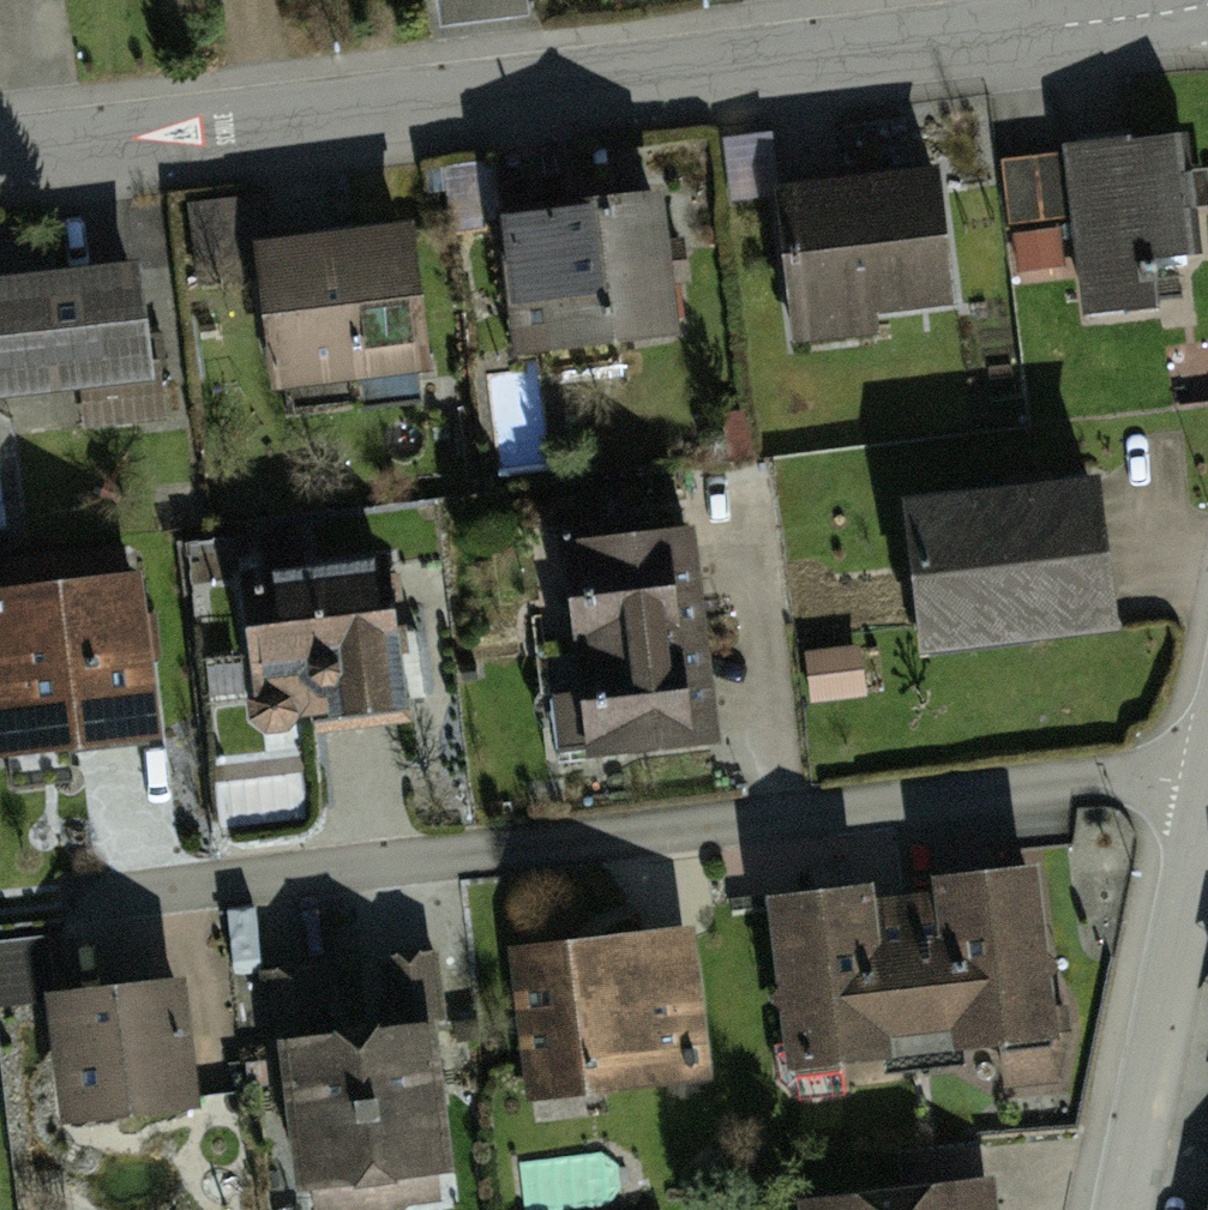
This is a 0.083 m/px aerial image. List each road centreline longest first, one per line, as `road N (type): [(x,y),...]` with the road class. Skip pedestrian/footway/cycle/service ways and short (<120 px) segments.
road 1 (residential): [(1207,5),(0,162)]
road 2 (residential): [(1207,778),(94,914)]
road 3 (residential): [(1207,837),(1126,1209)]

